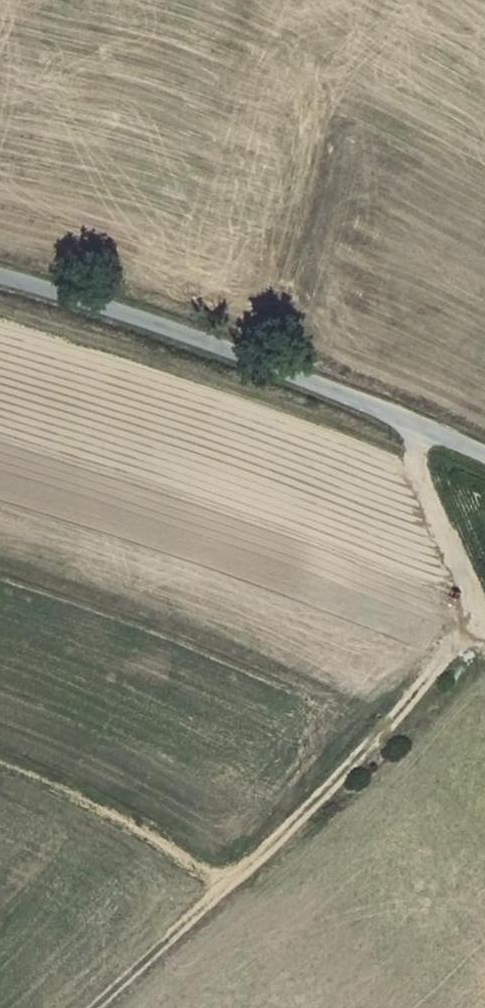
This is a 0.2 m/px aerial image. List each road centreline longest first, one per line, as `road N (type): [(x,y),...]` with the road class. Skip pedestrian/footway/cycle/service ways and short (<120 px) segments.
road 1 (track): [(424,428),(417,481),(476,622),(405,707),(93,1007)]
road 2 (residential): [(0,276),(261,365),(484,456)]

